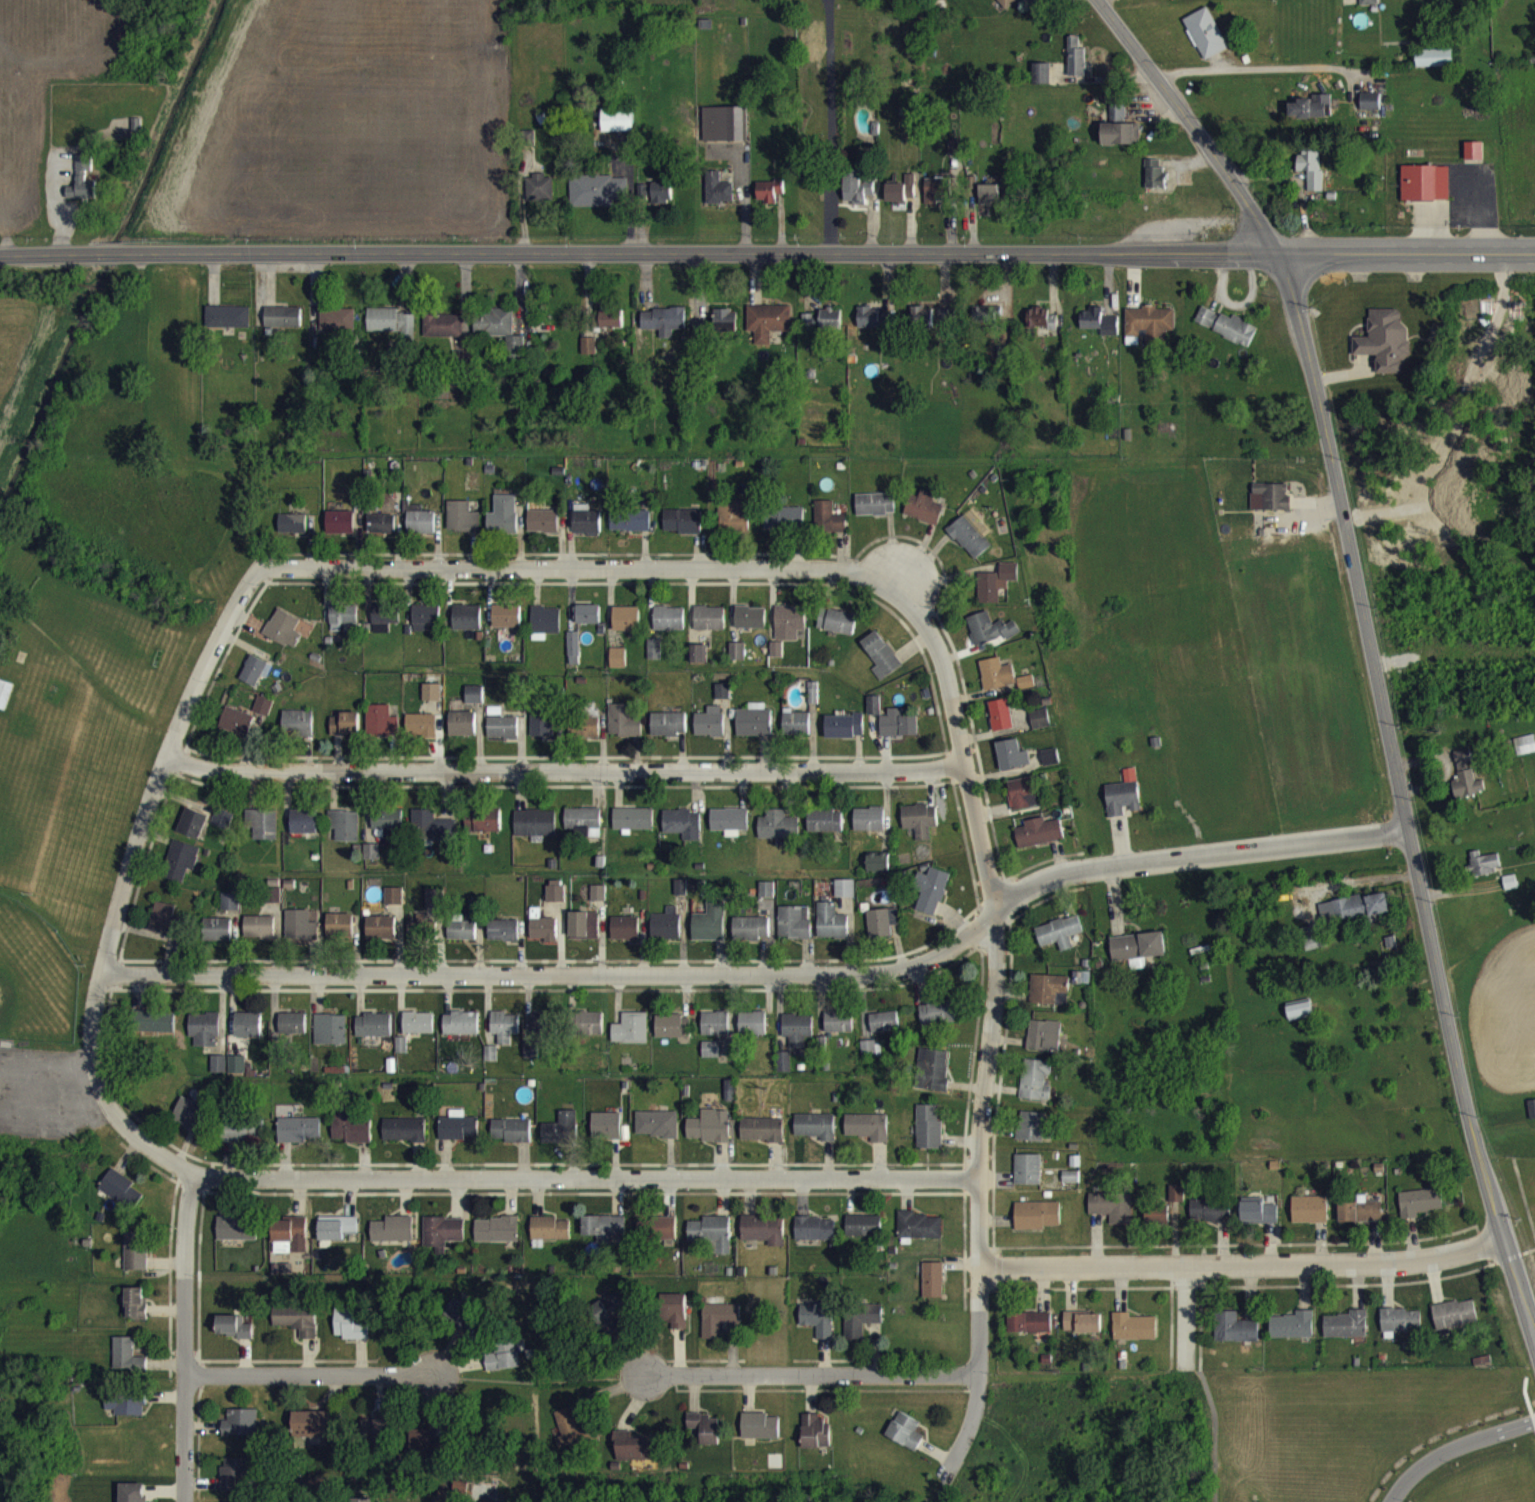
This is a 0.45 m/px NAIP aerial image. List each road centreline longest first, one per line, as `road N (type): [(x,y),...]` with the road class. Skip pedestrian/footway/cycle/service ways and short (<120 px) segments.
road 1 (residential): [(108,973),(919,968),(1021,890),(1069,871),(1407,826)]
road 2 (secondary): [(0,255),(1275,250)]
road 3 (tertiary): [(1275,250),(1314,378),(1467,1111),(1534,1337)]
road 4 (residential): [(901,570),(962,768),(995,910),(980,1136),(981,1375)]
road 5 (residential): [(172,765),(962,768)]
road 6 (residential): [(196,1178),(979,1178)]
road 7 (residential): [(252,568),(172,765),(108,973),(101,1096),(196,1178)]
road 8 (residential): [(252,568),(901,570)]
road 9 (residential): [(980,1267),(1373,1263),(1441,1256),(1504,1235)]
road 10 (residential): [(981,1375),(650,1375)]
road 11 (residential): [(196,1178),(188,1501)]
road 12 (tertiary): [(1096,0),(1275,250)]
road 13 (secondary): [(1275,250),(1534,250)]
road 14 (residential): [(188,1375),(441,1374)]

